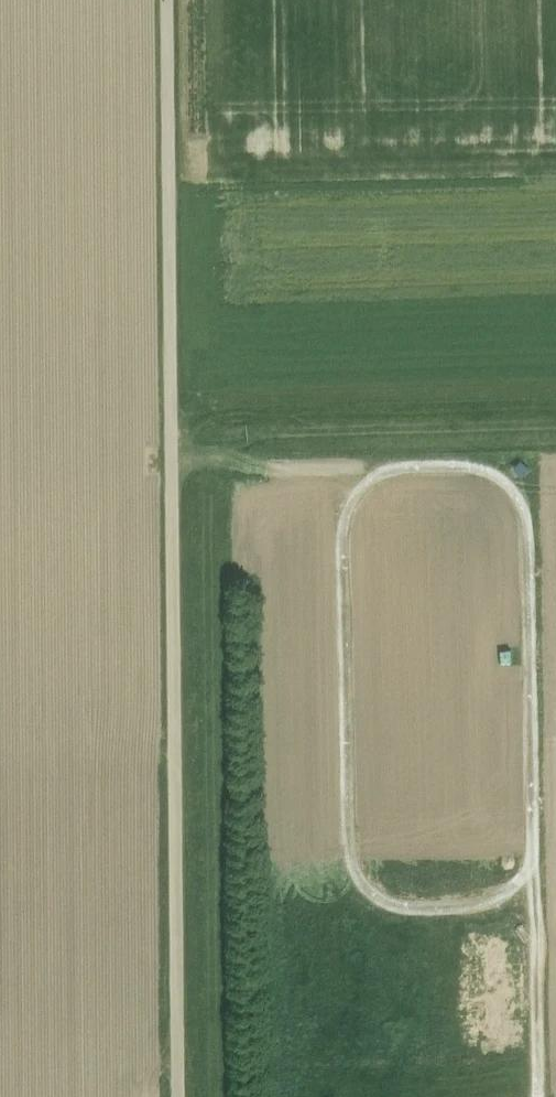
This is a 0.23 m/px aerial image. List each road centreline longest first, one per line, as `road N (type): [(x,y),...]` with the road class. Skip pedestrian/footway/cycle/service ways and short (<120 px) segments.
road 1 (track): [(534,851),(528,523),(520,501),(507,483),(467,466),(380,474),(349,505),(344,527),(351,860),(361,882),(410,907),(493,900),(525,871)]
road 2 (track): [(168,0),(180,1096)]
road 3 (track): [(539,1096),(534,851)]

